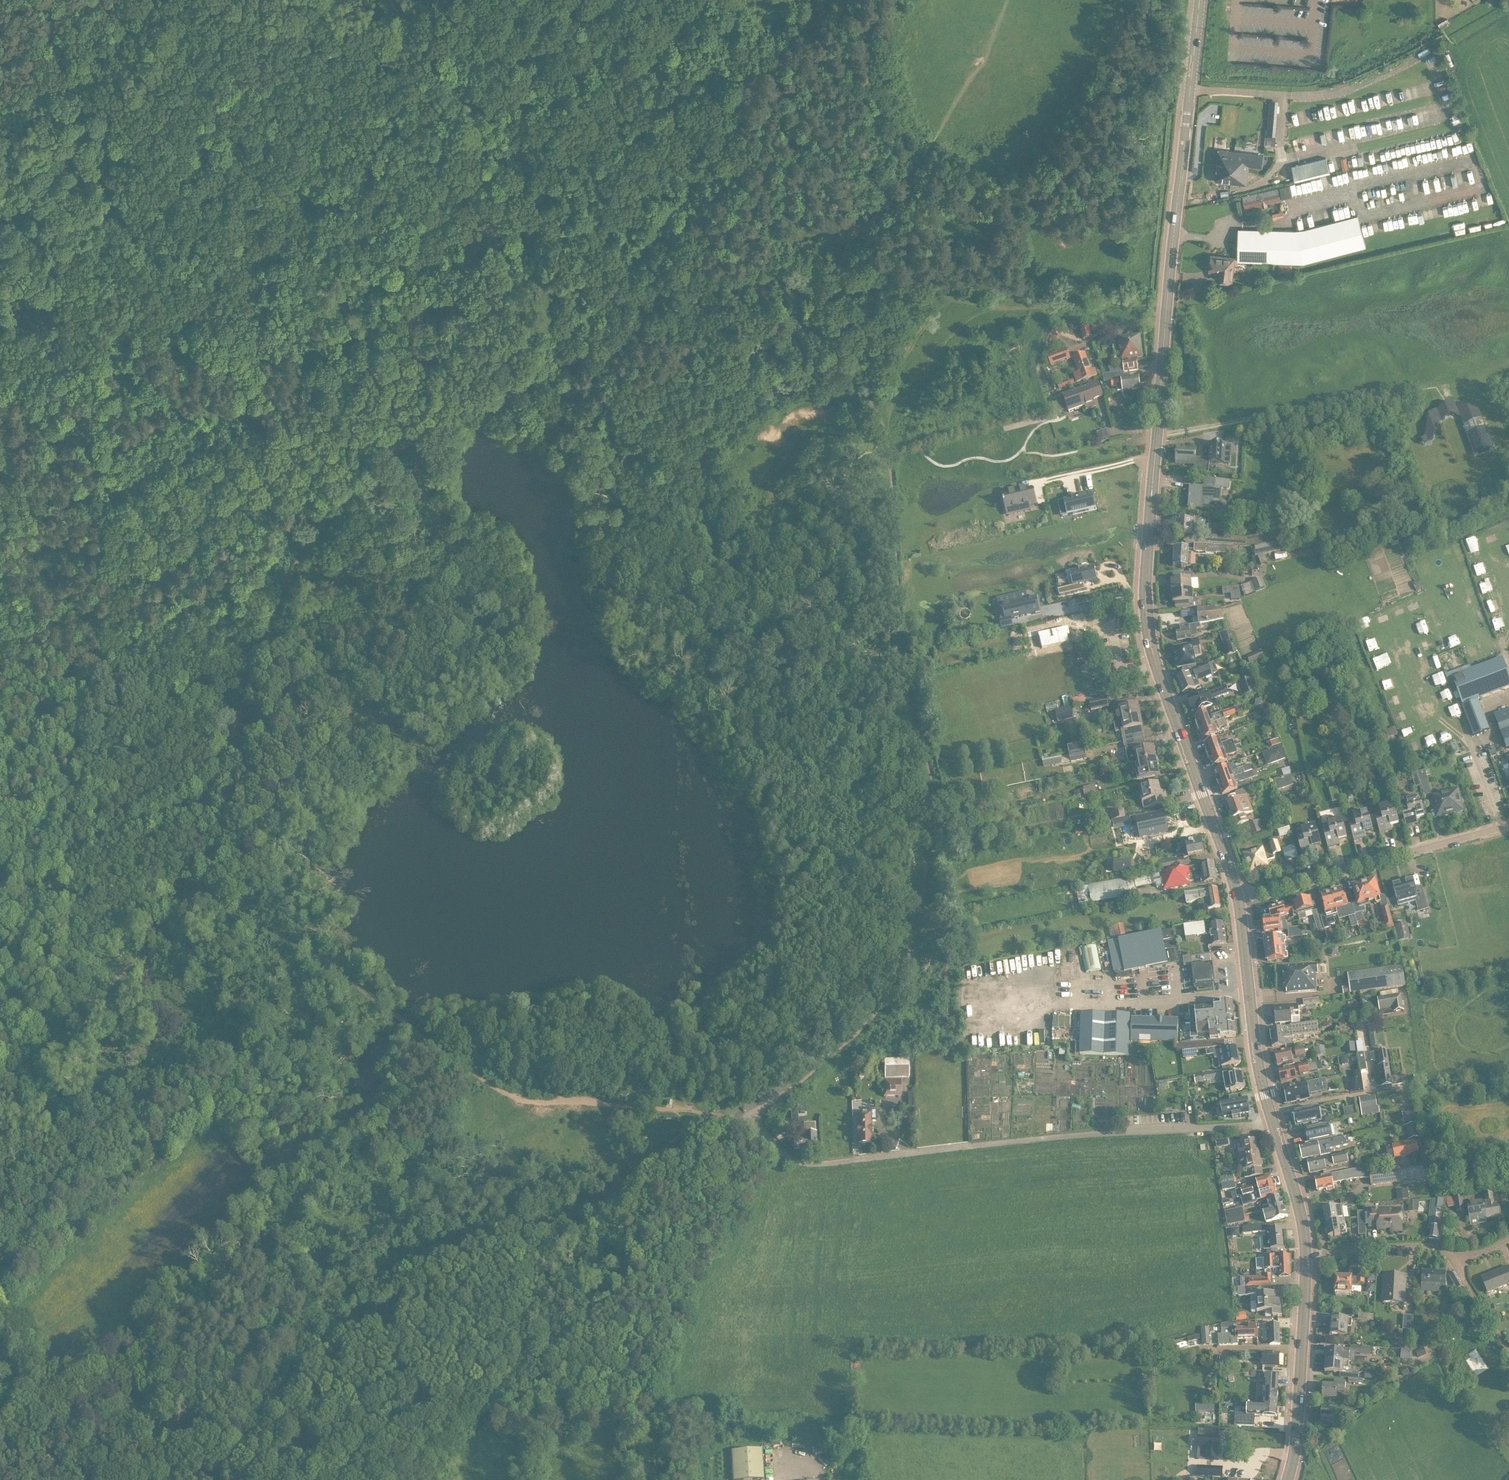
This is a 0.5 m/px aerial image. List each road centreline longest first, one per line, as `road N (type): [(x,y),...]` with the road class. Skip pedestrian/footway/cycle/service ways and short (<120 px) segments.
road 1 (secondary): [(1237,896),(1147,620),(1166,301),(1198,0)]
road 2 (unclassified): [(1273,1123),(807,1164),(780,1151),(744,1116)]
road 3 (residential): [(1237,896),(1508,824)]
road 4 (secondary): [(1273,1123),(1237,896)]
road 5 (secondary): [(1287,1479),(1305,1255)]
road 6 (residential): [(1305,1255),(1419,1245),(1464,1255),(1508,1239)]
road 7 (secondary): [(1305,1255),(1273,1123)]

